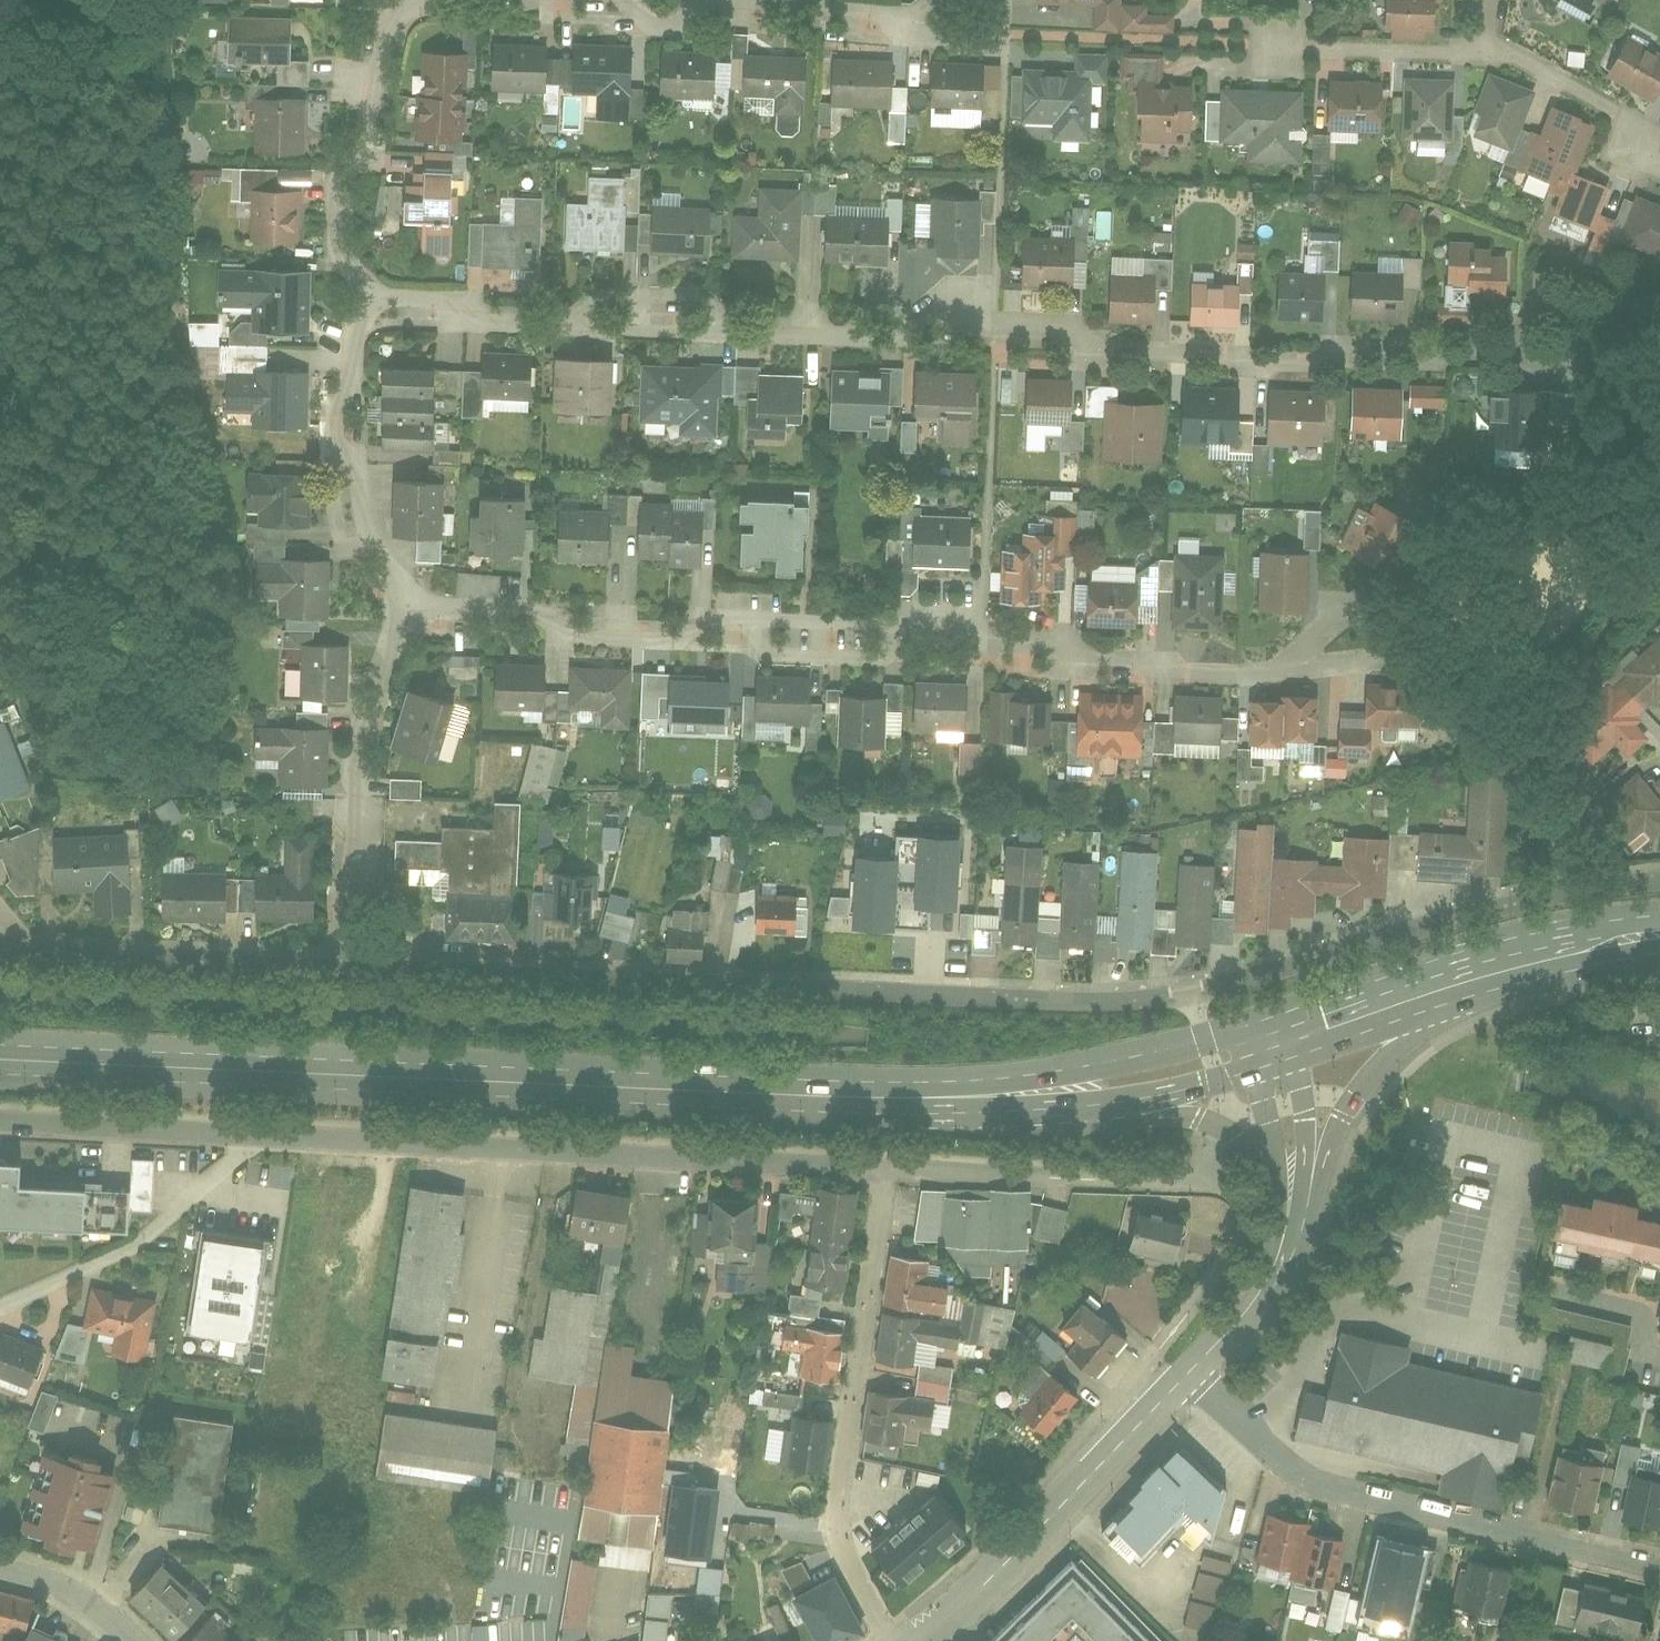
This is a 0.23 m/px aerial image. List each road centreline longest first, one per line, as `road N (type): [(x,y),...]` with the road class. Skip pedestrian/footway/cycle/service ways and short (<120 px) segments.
road 1 (residential): [(341,966),(971,997),(1139,994),(1263,971),(1479,900),(1659,867)]
road 2 (residential): [(348,298),(1082,344),(1528,358)]
road 3 (tertiary): [(1052,1092),(803,1093),(0,1049)]
road 4 (residential): [(393,612),(837,628),(1164,663),(1302,661),(1341,644)]
road 5 (residential): [(257,1138),(883,1171)]
road 6 (residential): [(1190,1372),(1254,1438),(1312,1475),(1659,1557)]
road 7 (residential): [(883,1171),(835,1525),(843,1553),(895,1640)]
road 8 (tertiary): [(1190,1372),(919,1640)]
road 9 (residential): [(341,966),(347,757),(393,612)]
road 10 (residential): [(393,612),(356,522),(345,456),(348,298)]
road 11 (residential): [(31,953),(341,966)]
road 12 (residential): [(0,1300),(128,1245),(257,1138)]
road 13 (tertiary): [(1299,1196),(1365,1082),(1495,968)]
road 14 (residential): [(348,298),(342,214),(352,137),(387,0)]
road 15 (tertiary): [(1052,1092),(1129,1104),(1231,1139),(1260,1153),(1299,1196)]
road 16 (residential): [(0,1122),(257,1138)]
road 17 (tertiary): [(1495,968),(1266,1047)]
road 18 (tertiary): [(1266,1047),(1160,1076),(1052,1092)]
road 19 (residential): [(1488,53),(1269,51)]
road 20 (tertiary): [(1299,1196),(1290,1246),(1275,1275),(1190,1372)]
road 21 (residential): [(768,8),(968,24)]
road 22 (residential): [(1659,147),(1577,87),(1488,53)]
road 23 (residential): [(883,1171),(1065,1185)]
road 24 (tertiary): [(1659,934),(1495,968)]
road 25 (residential): [(0,1567),(83,1596),(133,1640)]
road 26 (tertiary): [(1266,1047),(1299,1196)]

